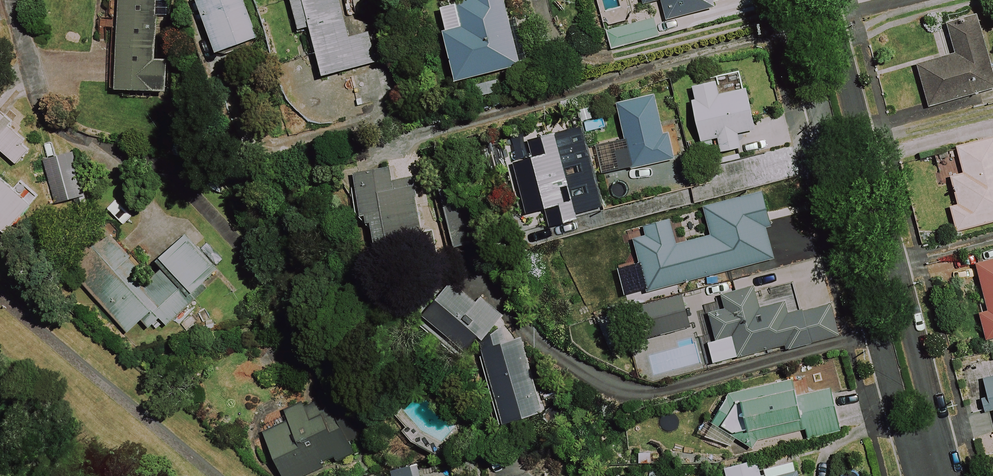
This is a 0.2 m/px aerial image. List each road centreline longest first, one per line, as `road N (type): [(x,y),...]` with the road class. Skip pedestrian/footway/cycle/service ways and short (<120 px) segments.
road 1 (residential): [(810,0),(933,475)]
road 2 (residential): [(259,266),(177,173),(48,123),(12,0)]

